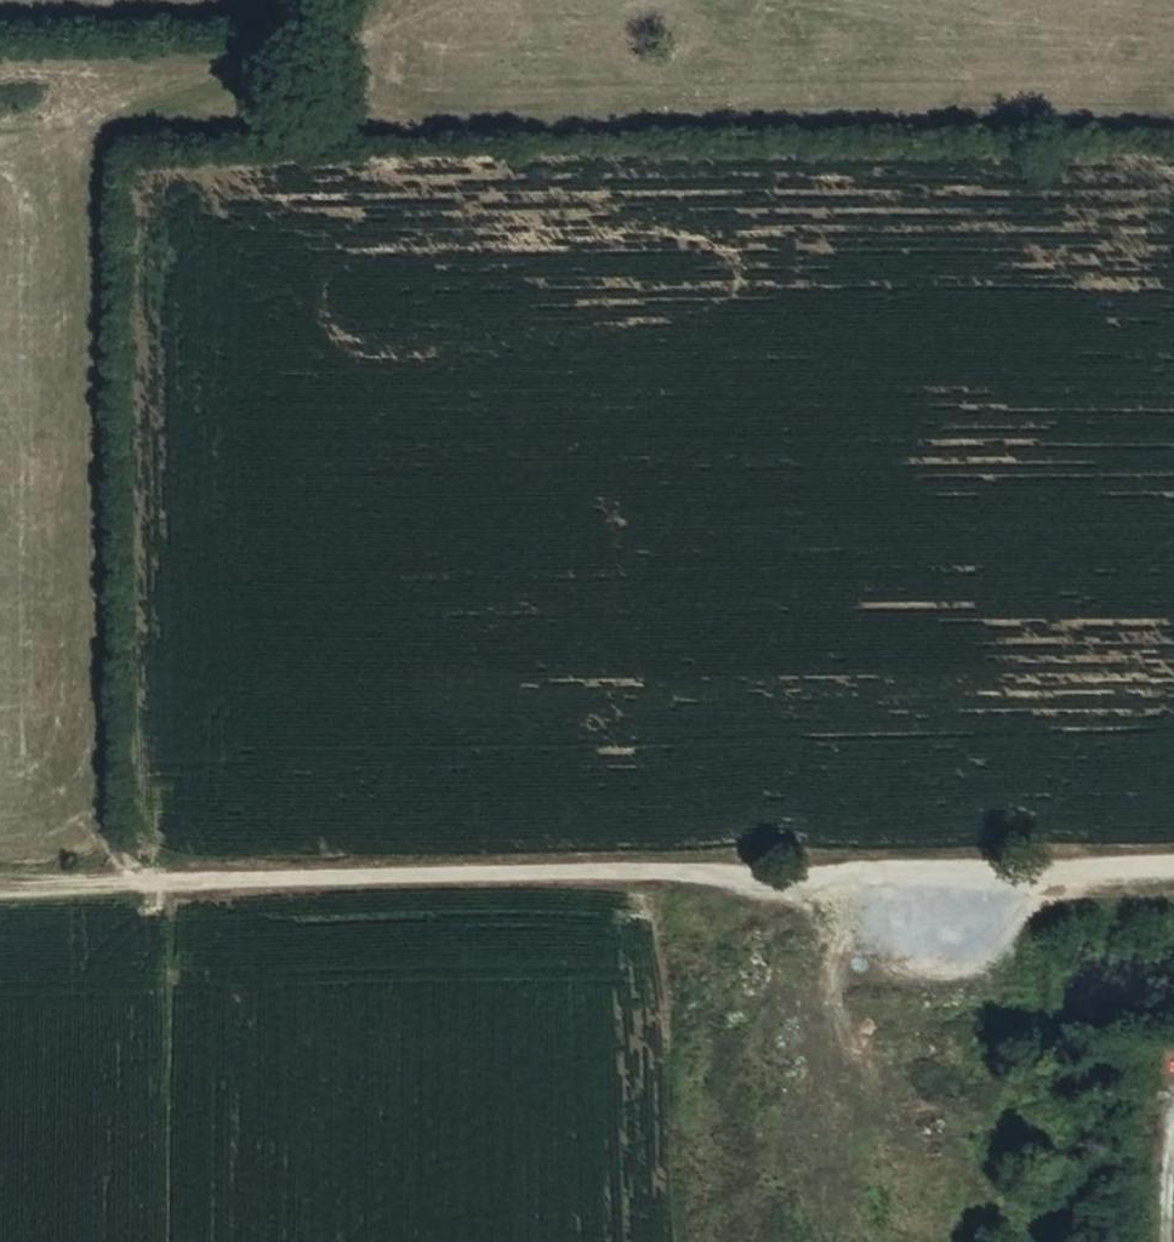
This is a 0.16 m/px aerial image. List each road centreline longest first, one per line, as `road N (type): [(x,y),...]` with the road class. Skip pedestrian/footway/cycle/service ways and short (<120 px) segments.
road 1 (track): [(0,887),(692,873)]
road 2 (unclassified): [(692,873),(1173,866)]

